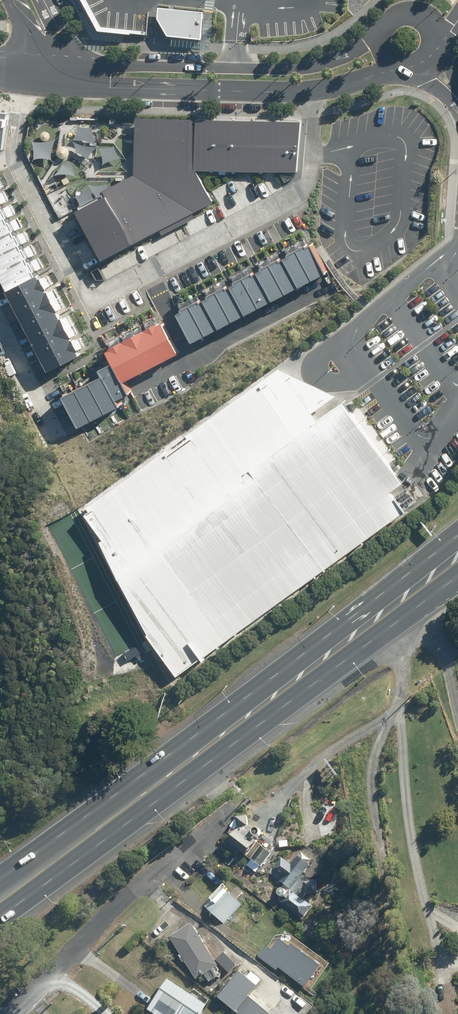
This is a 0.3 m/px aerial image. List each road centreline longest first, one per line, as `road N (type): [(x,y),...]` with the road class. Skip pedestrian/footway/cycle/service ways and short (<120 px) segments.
road 1 (primary): [(0,874),(457,536)]
road 2 (primary): [(457,578),(0,914)]
road 3 (residential): [(310,92),(305,187),(104,288),(84,282),(16,147),(26,85)]
road 4 (residential): [(72,63),(293,69),(381,37)]
road 5 (residential): [(9,1013),(127,897),(231,809)]
road 6 (residential): [(310,92),(62,87)]

